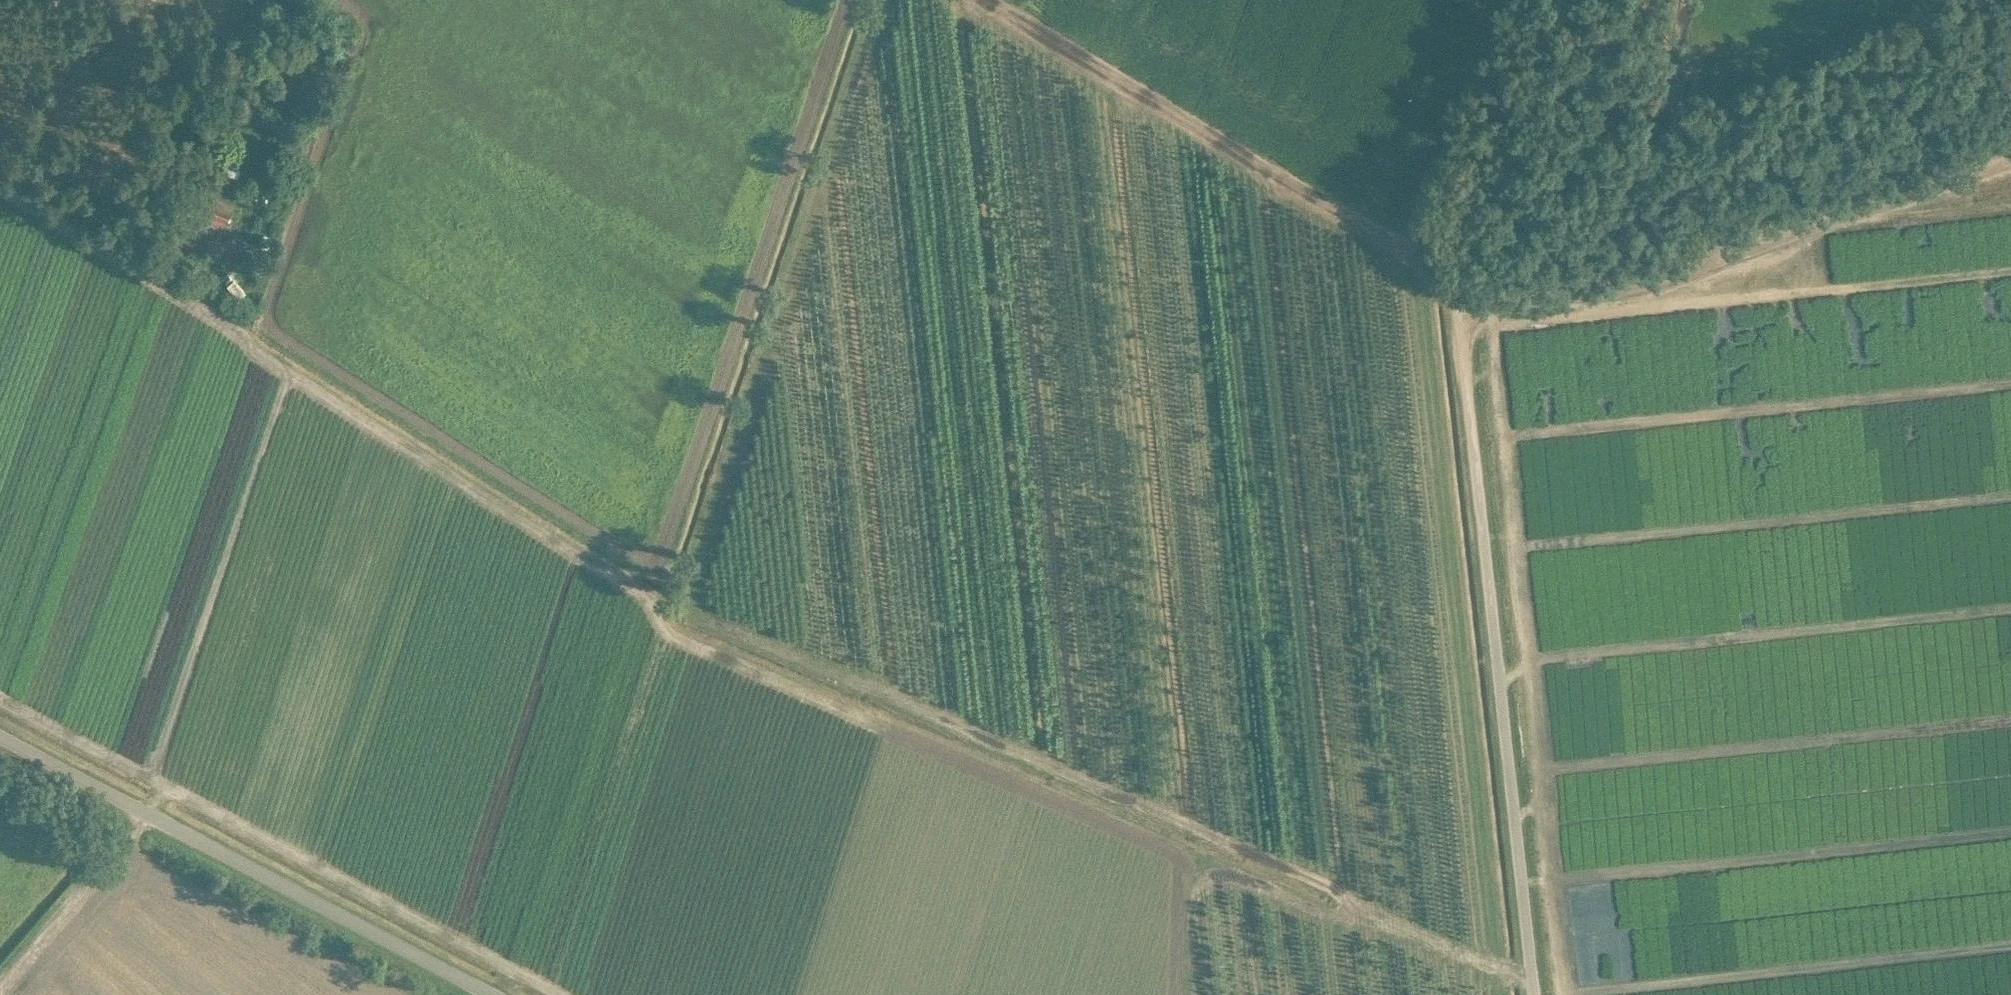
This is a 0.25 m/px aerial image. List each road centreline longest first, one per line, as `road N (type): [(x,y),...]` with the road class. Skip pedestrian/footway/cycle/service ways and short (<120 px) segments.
road 1 (track): [(2010,146),(1630,285),(1506,300),(1456,281),(984,0)]
road 2 (unclassified): [(1533,994),(1456,281)]
road 3 (unclassified): [(488,994),(0,736)]

